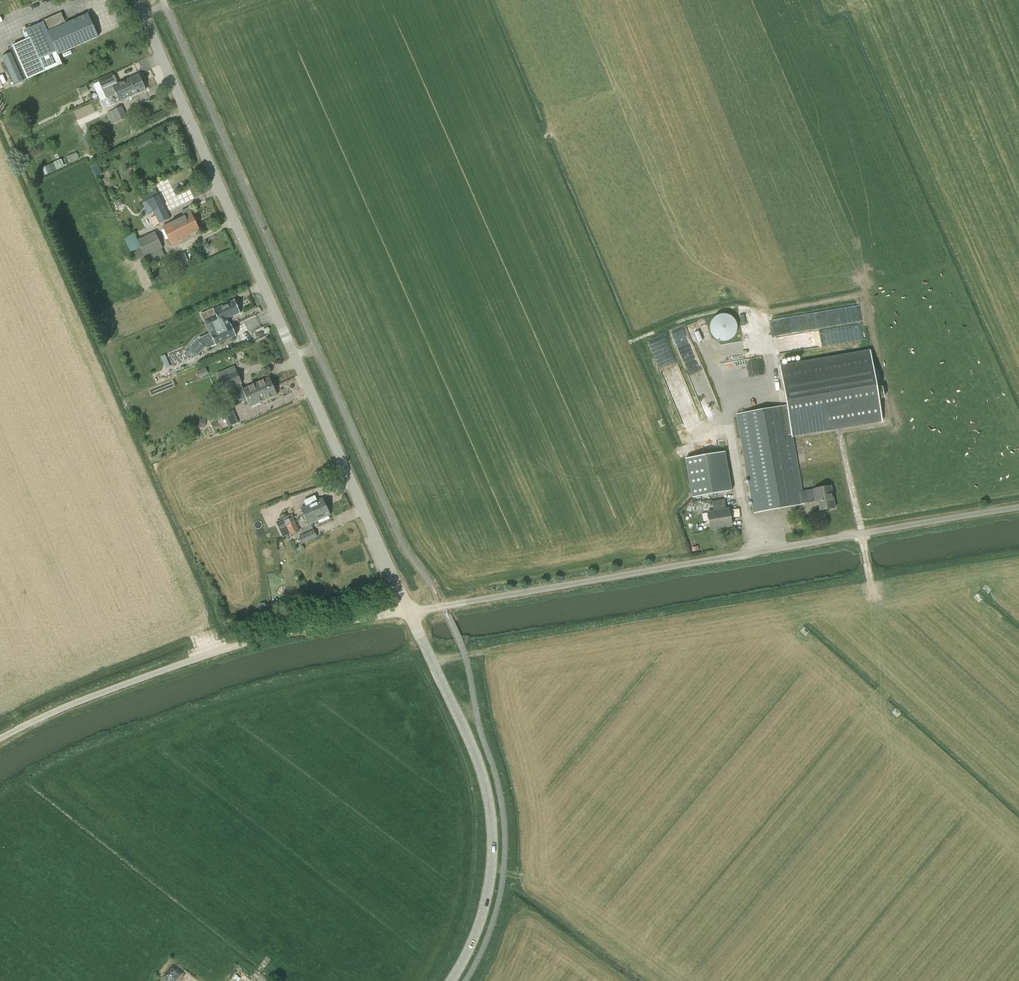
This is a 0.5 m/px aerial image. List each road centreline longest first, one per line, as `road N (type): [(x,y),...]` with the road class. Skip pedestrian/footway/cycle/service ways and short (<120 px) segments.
road 1 (tertiary): [(409,611),(136,0)]
road 2 (unclassified): [(409,611),(1018,507)]
road 3 (track): [(431,661),(476,645),(1018,553)]
road 4 (unclassified): [(0,739),(82,700),(248,642),(409,611)]
road 5 (tertiary): [(451,980),(486,899),(491,814),(481,768),(409,611)]

